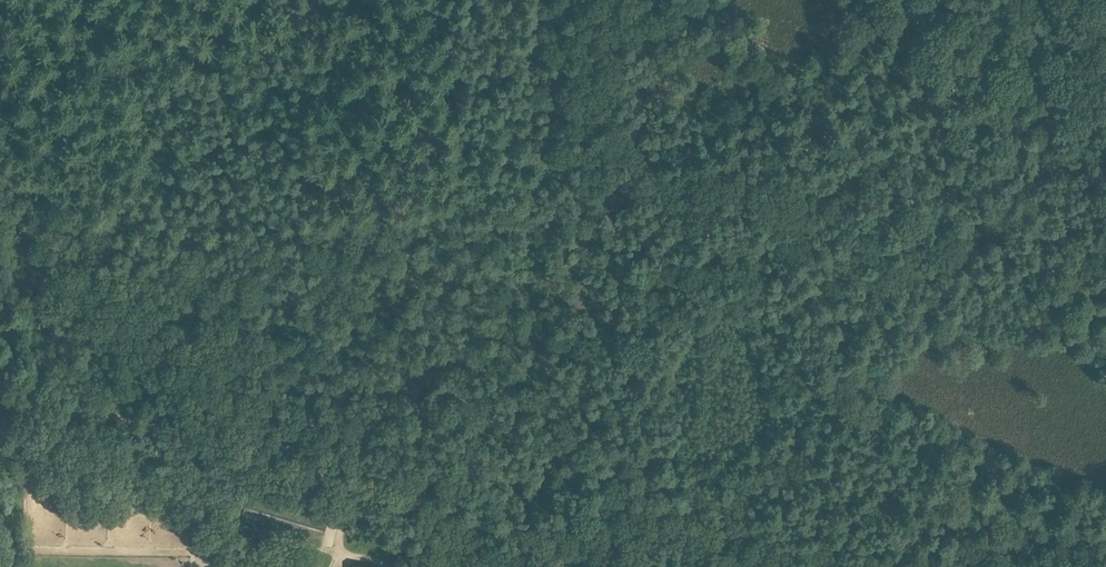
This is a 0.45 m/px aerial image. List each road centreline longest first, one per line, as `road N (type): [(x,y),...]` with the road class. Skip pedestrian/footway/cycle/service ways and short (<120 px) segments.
road 1 (track): [(627,566),(7,383)]
road 2 (track): [(7,383),(8,566)]

